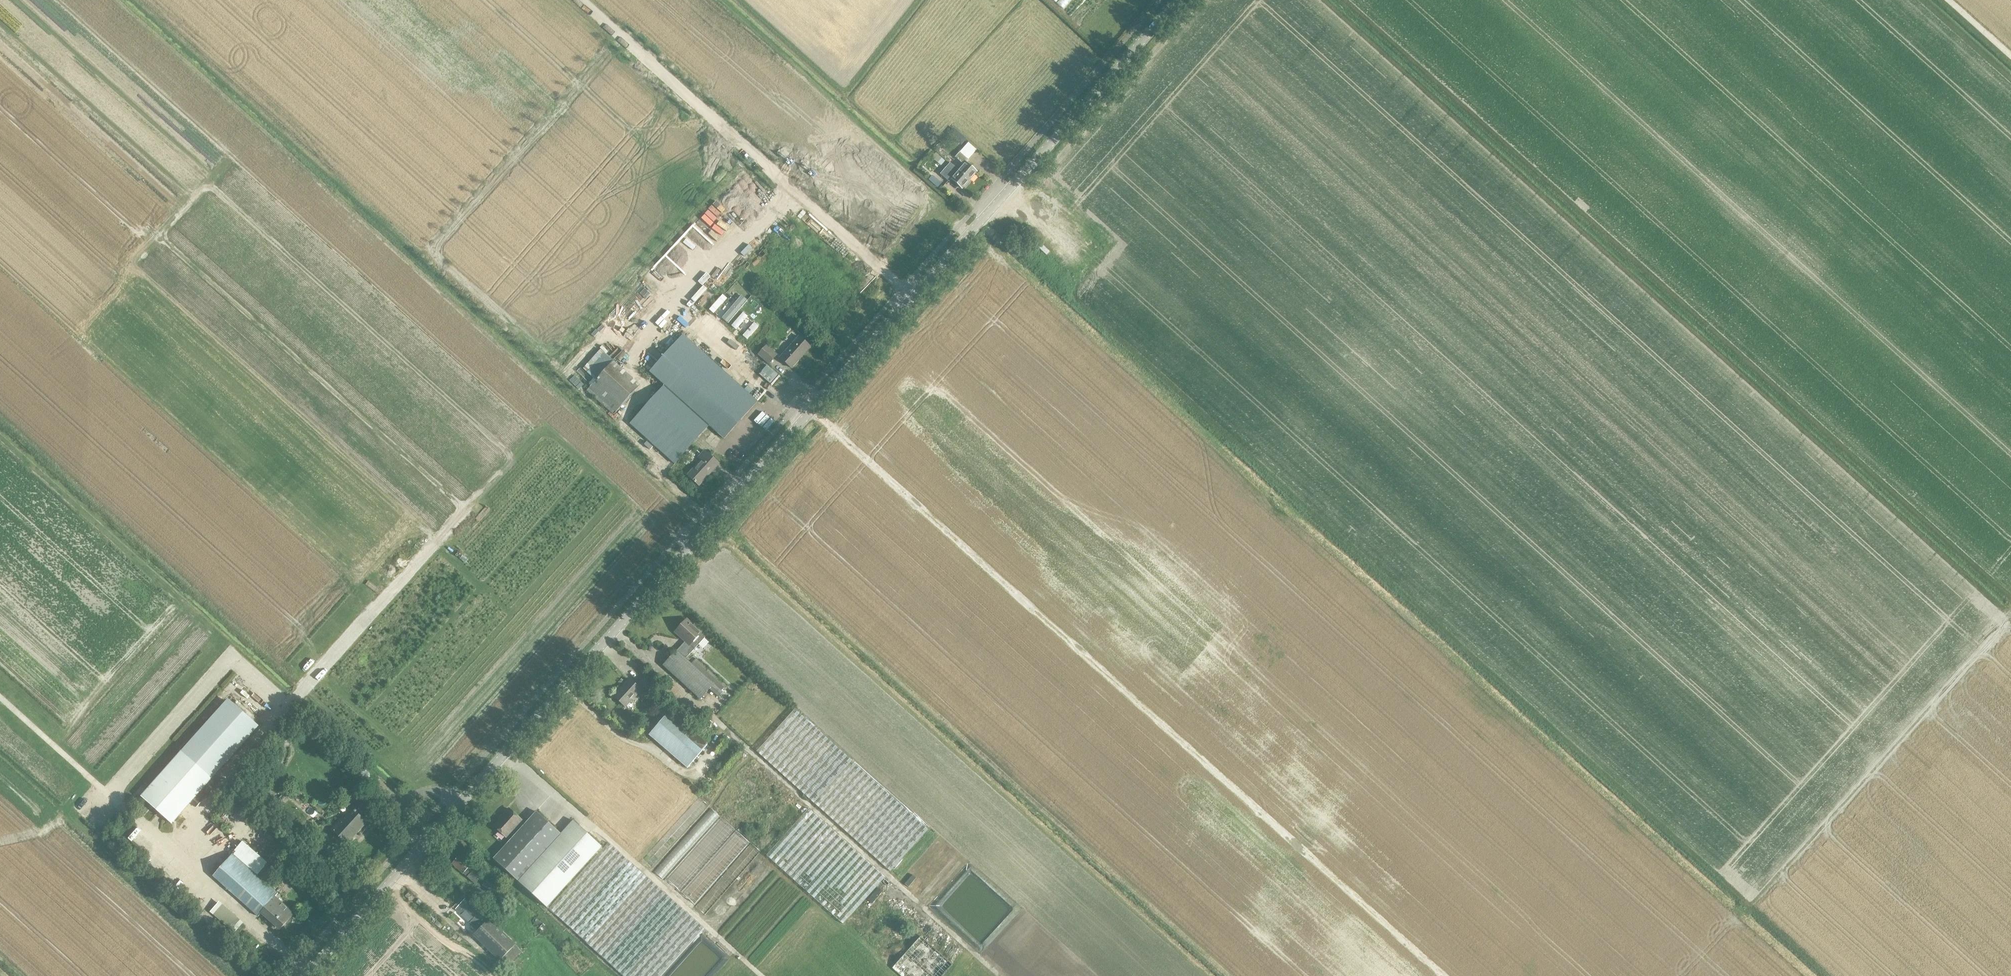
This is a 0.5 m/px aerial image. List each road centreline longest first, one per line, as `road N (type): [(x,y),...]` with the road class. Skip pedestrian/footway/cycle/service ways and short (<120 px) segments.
road 1 (tertiary): [(305,975),(1177,0)]
road 2 (track): [(813,409),(1441,975)]
road 3 (track): [(566,686),(623,739),(662,754),(685,777),(726,731),(999,975)]
road 4 (track): [(498,975),(386,886)]

